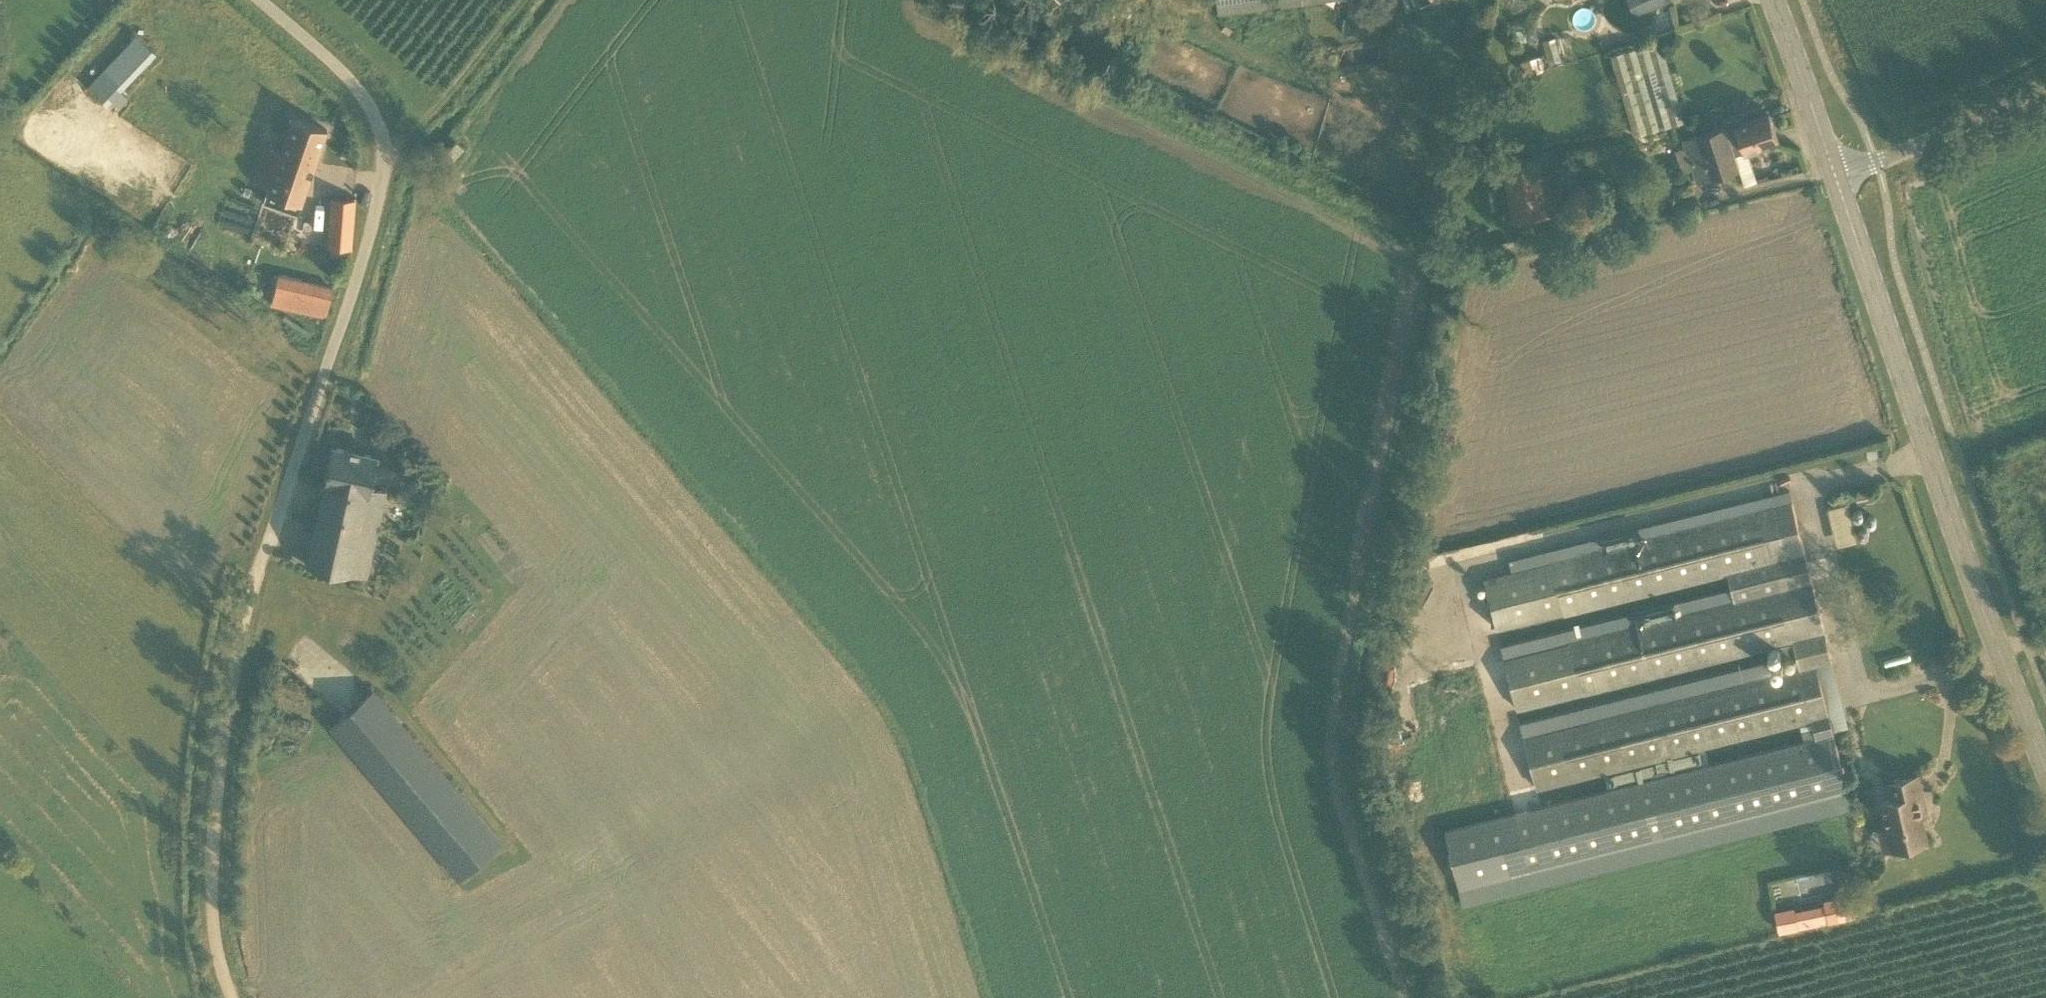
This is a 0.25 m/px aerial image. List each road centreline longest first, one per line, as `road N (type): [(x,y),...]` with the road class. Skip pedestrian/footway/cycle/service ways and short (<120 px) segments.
road 1 (unclassified): [(222,739),(238,632),(385,174),(384,142),(353,83),(261,0)]
road 2 (secondary): [(2045,744),(1920,418),(1851,178)]
road 3 (track): [(237,997),(213,882),(222,739)]
road 4 (unclassified): [(2045,84),(1851,178)]
road 5 (secondary): [(1851,178),(1781,0)]

